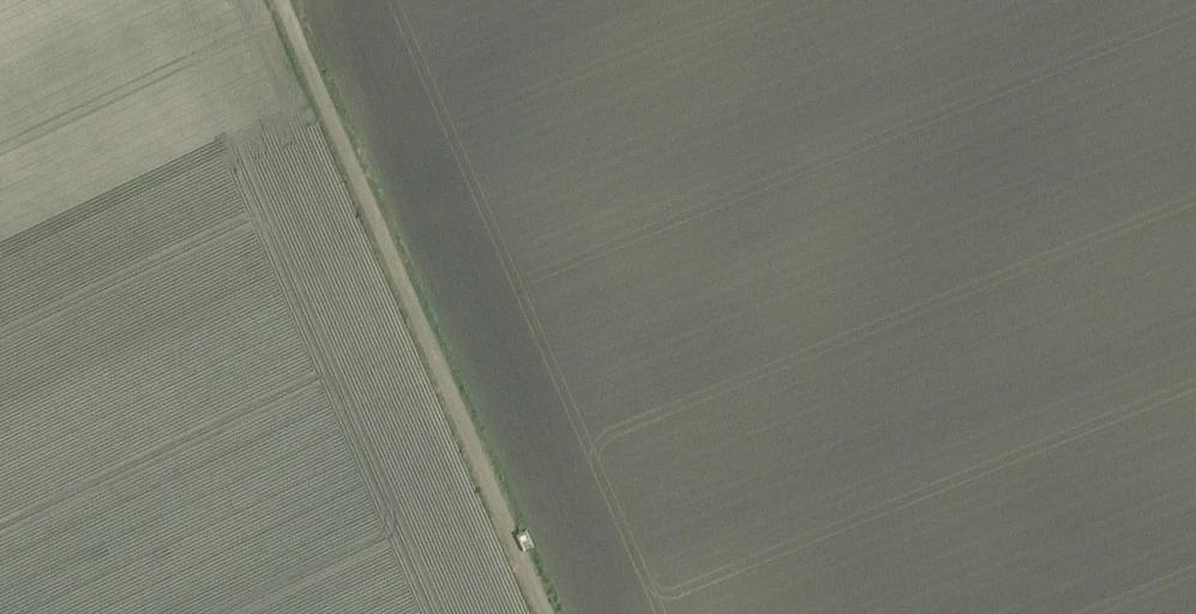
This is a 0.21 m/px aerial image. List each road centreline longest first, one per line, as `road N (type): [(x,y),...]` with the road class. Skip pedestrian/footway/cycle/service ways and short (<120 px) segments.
road 1 (unclassified): [(548,613),(280,0)]

